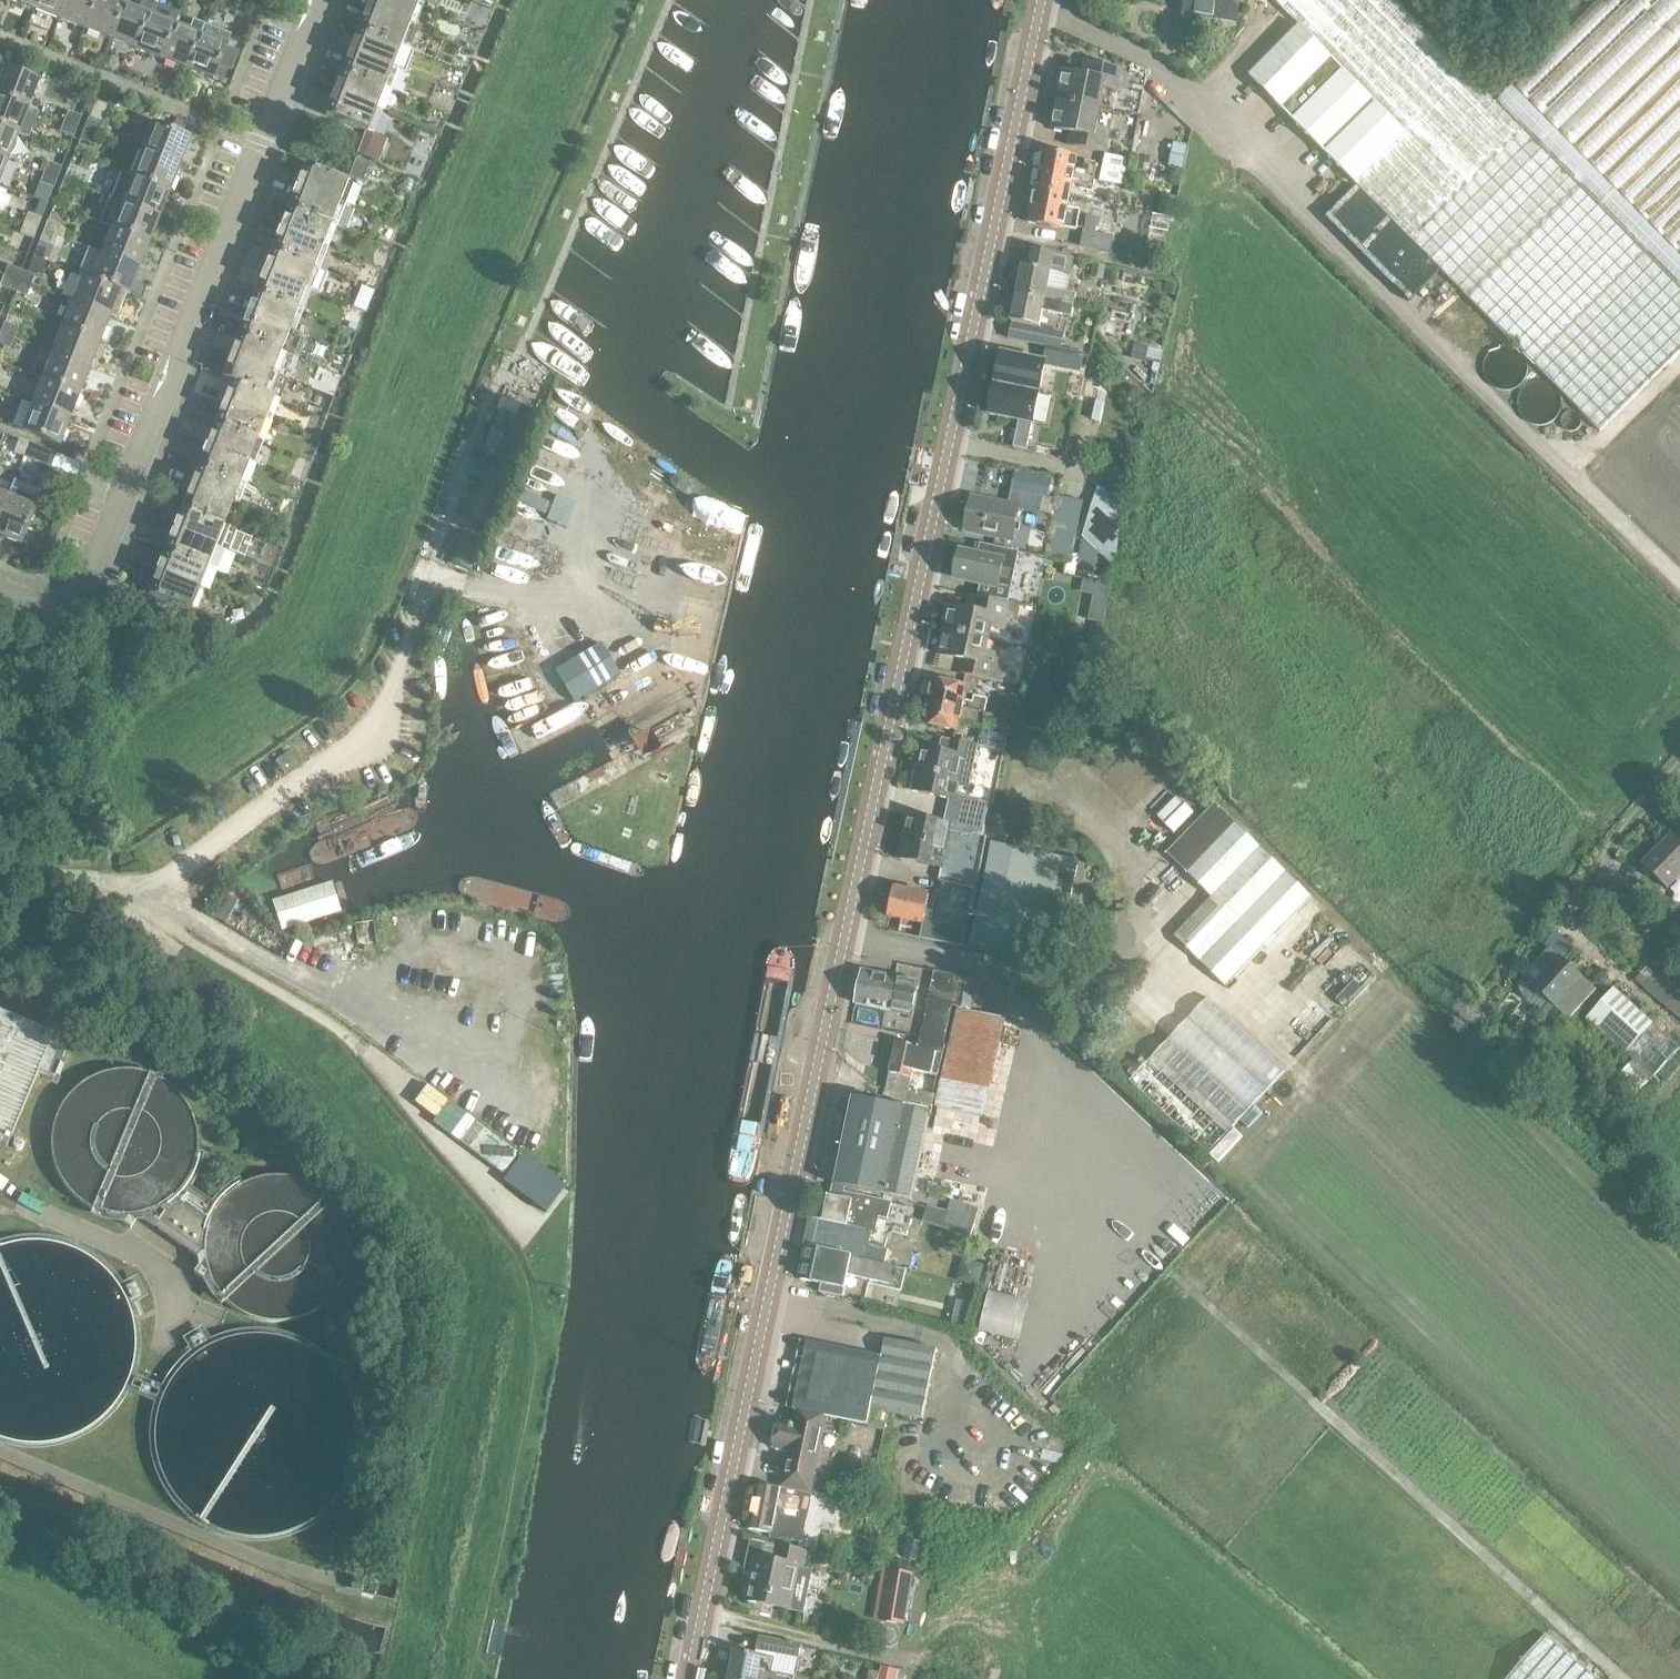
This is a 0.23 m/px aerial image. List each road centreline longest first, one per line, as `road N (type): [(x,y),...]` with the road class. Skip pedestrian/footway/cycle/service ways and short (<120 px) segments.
road 1 (tertiary): [(690,1678),(1040,0)]
road 2 (residential): [(76,598),(91,579),(320,0)]
road 3 (track): [(1679,1033),(1569,929),(1581,894),(1675,772)]
road 4 (track): [(907,1678),(909,1663),(703,1614)]

